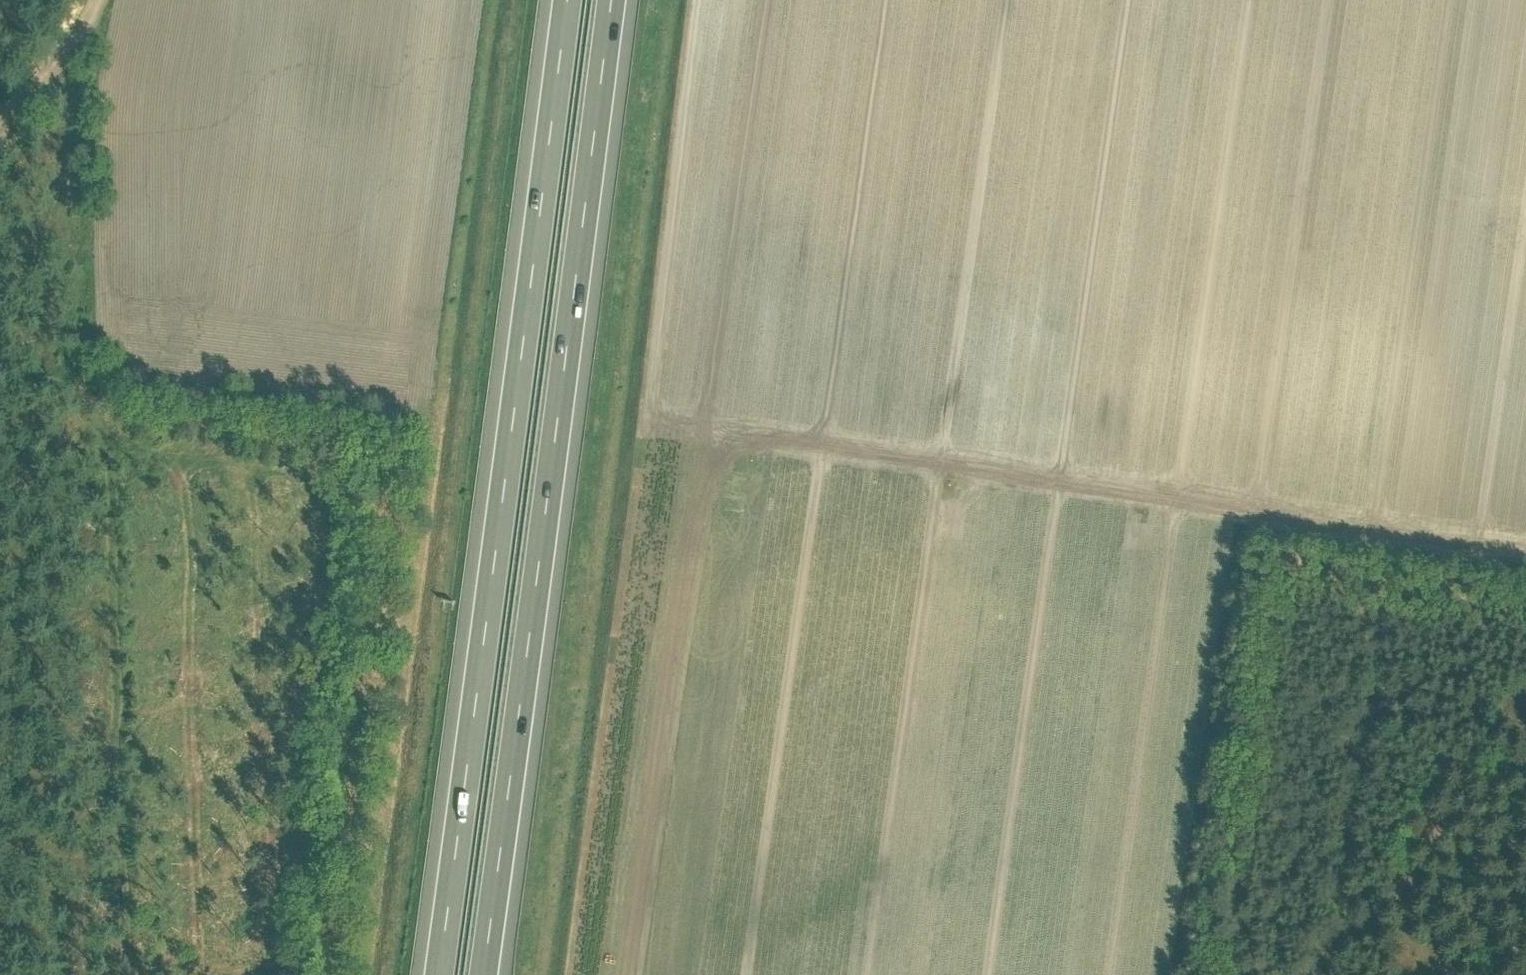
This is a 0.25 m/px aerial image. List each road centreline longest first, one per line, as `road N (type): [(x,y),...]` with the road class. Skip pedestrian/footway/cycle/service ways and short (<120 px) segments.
road 1 (motorway): [(483,974),(612,0)]
road 2 (motorway): [(569,0),(440,974)]
road 3 (track): [(91,0),(83,23),(0,126)]

